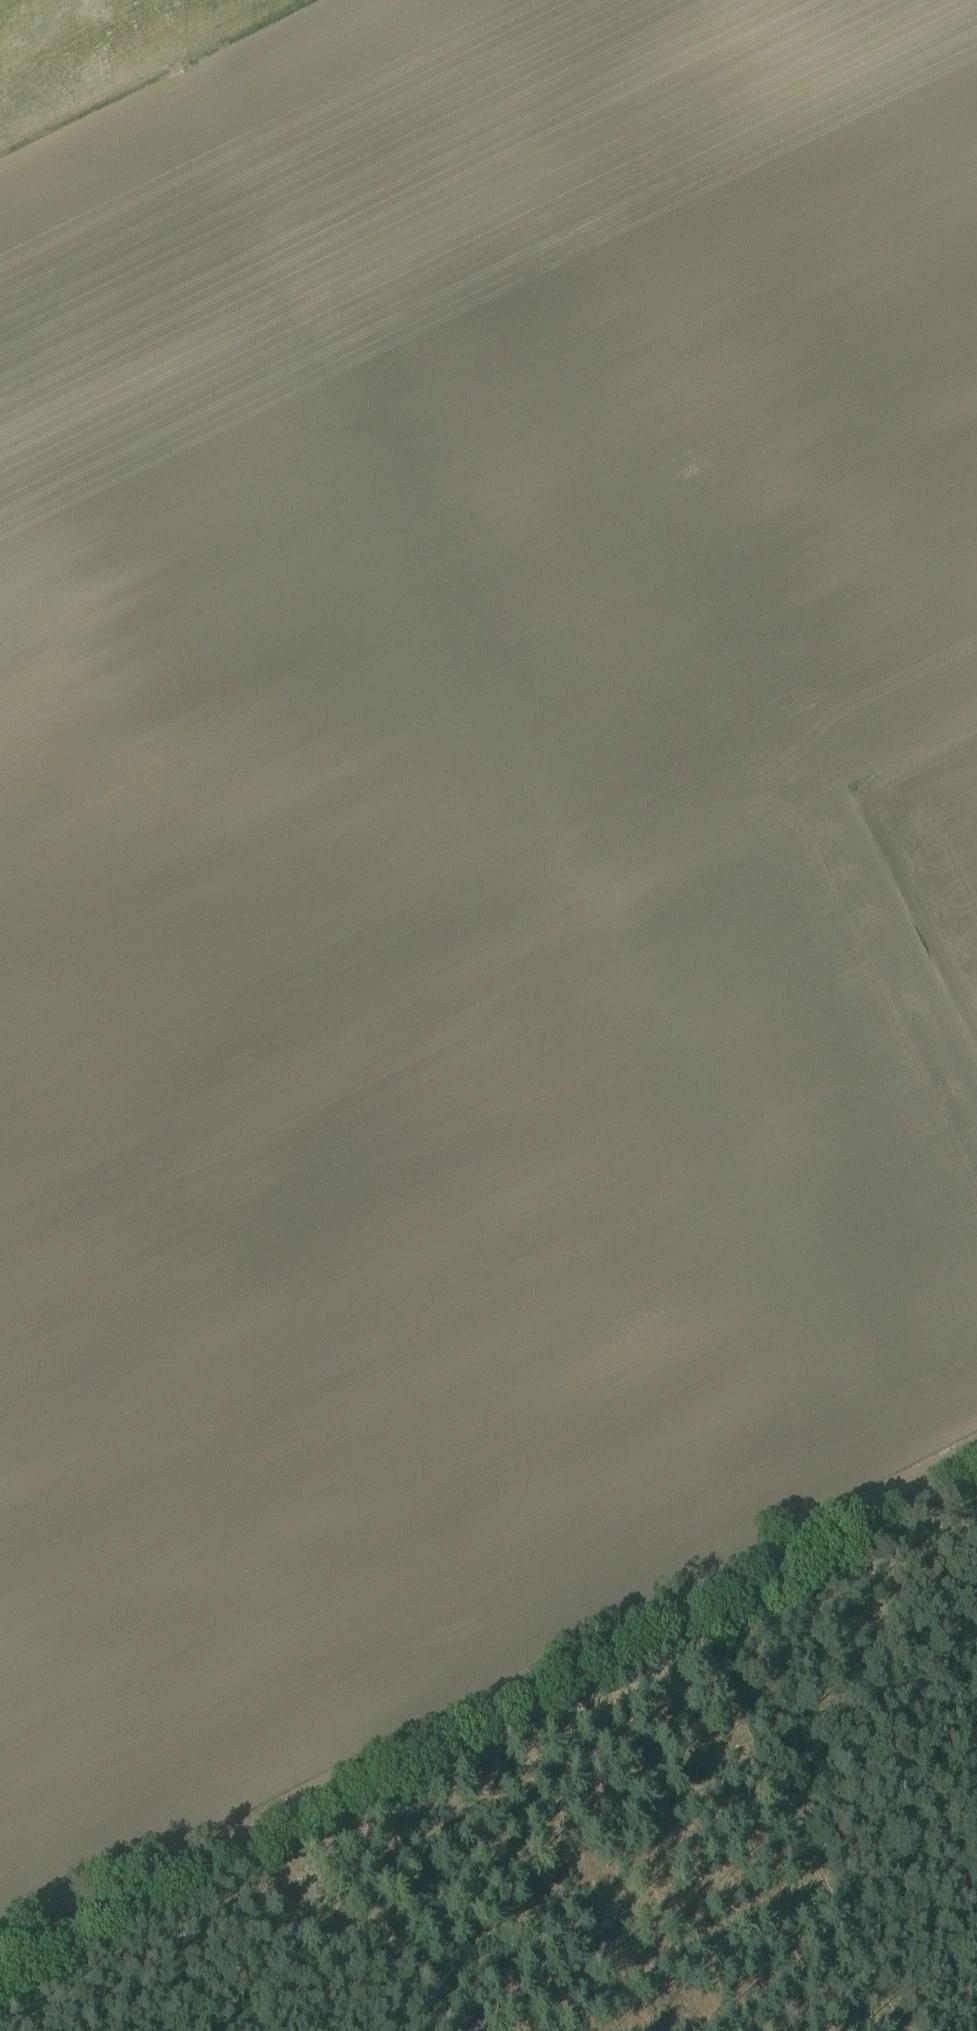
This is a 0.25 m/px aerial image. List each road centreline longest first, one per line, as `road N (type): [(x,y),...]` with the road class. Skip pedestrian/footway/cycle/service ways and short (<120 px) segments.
road 1 (track): [(0,1966),(976,1451)]
road 2 (track): [(671,1616),(902,2030)]

